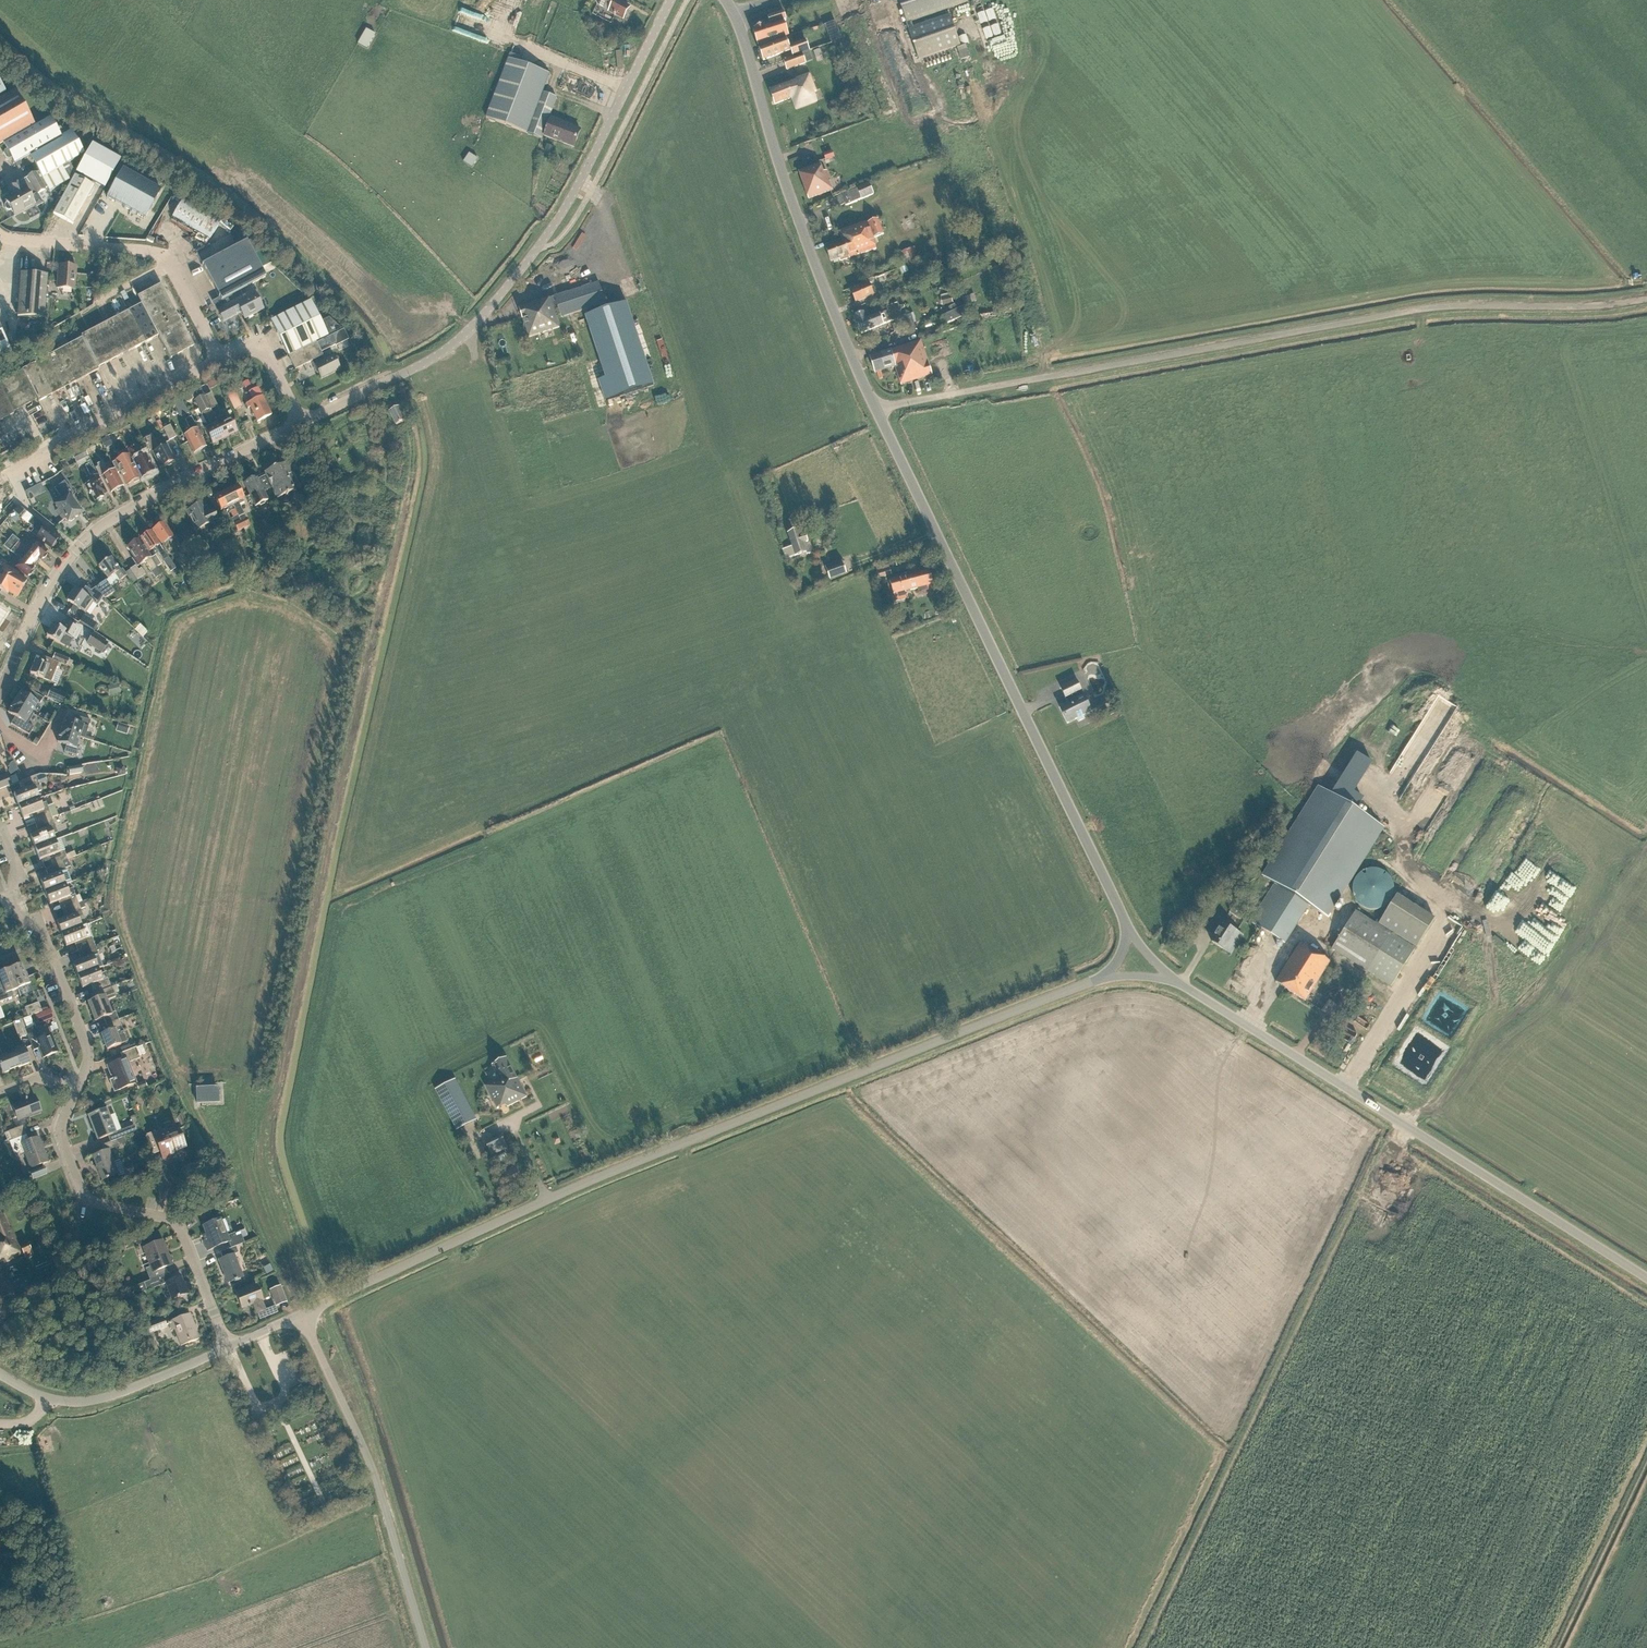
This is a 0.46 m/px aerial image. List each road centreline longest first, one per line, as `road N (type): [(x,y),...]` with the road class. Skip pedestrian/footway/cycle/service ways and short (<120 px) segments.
road 1 (tertiary): [(302,1313),(645,1157),(1102,977)]
road 2 (unclassified): [(877,411),(1414,310),(1646,299)]
road 3 (tertiary): [(301,423),(419,365),(490,306),(570,199),(671,0)]
road 4 (tertiary): [(1128,930),(877,411)]
road 5 (unclassified): [(1646,1278),(1173,980)]
road 6 (tertiary): [(877,411),(797,215),(726,0)]
road 7 (tertiary): [(6,680),(42,597),(97,527),(301,423)]
road 8 (unclassified): [(426,1647),(373,1476),(302,1313)]
road 9 (unclassified): [(227,1347),(178,1225),(96,1202),(80,1189),(61,1130),(75,1091)]
road 10 (residential): [(219,359),(162,259),(0,235)]
road 11 (residential): [(219,359),(0,484)]
road 12 (tertiary): [(227,1347),(84,1401),(49,1398),(0,1374)]
road 13 (residential): [(75,1091),(90,1051),(47,942)]
road 14 (residential): [(301,423),(259,349),(219,359)]

